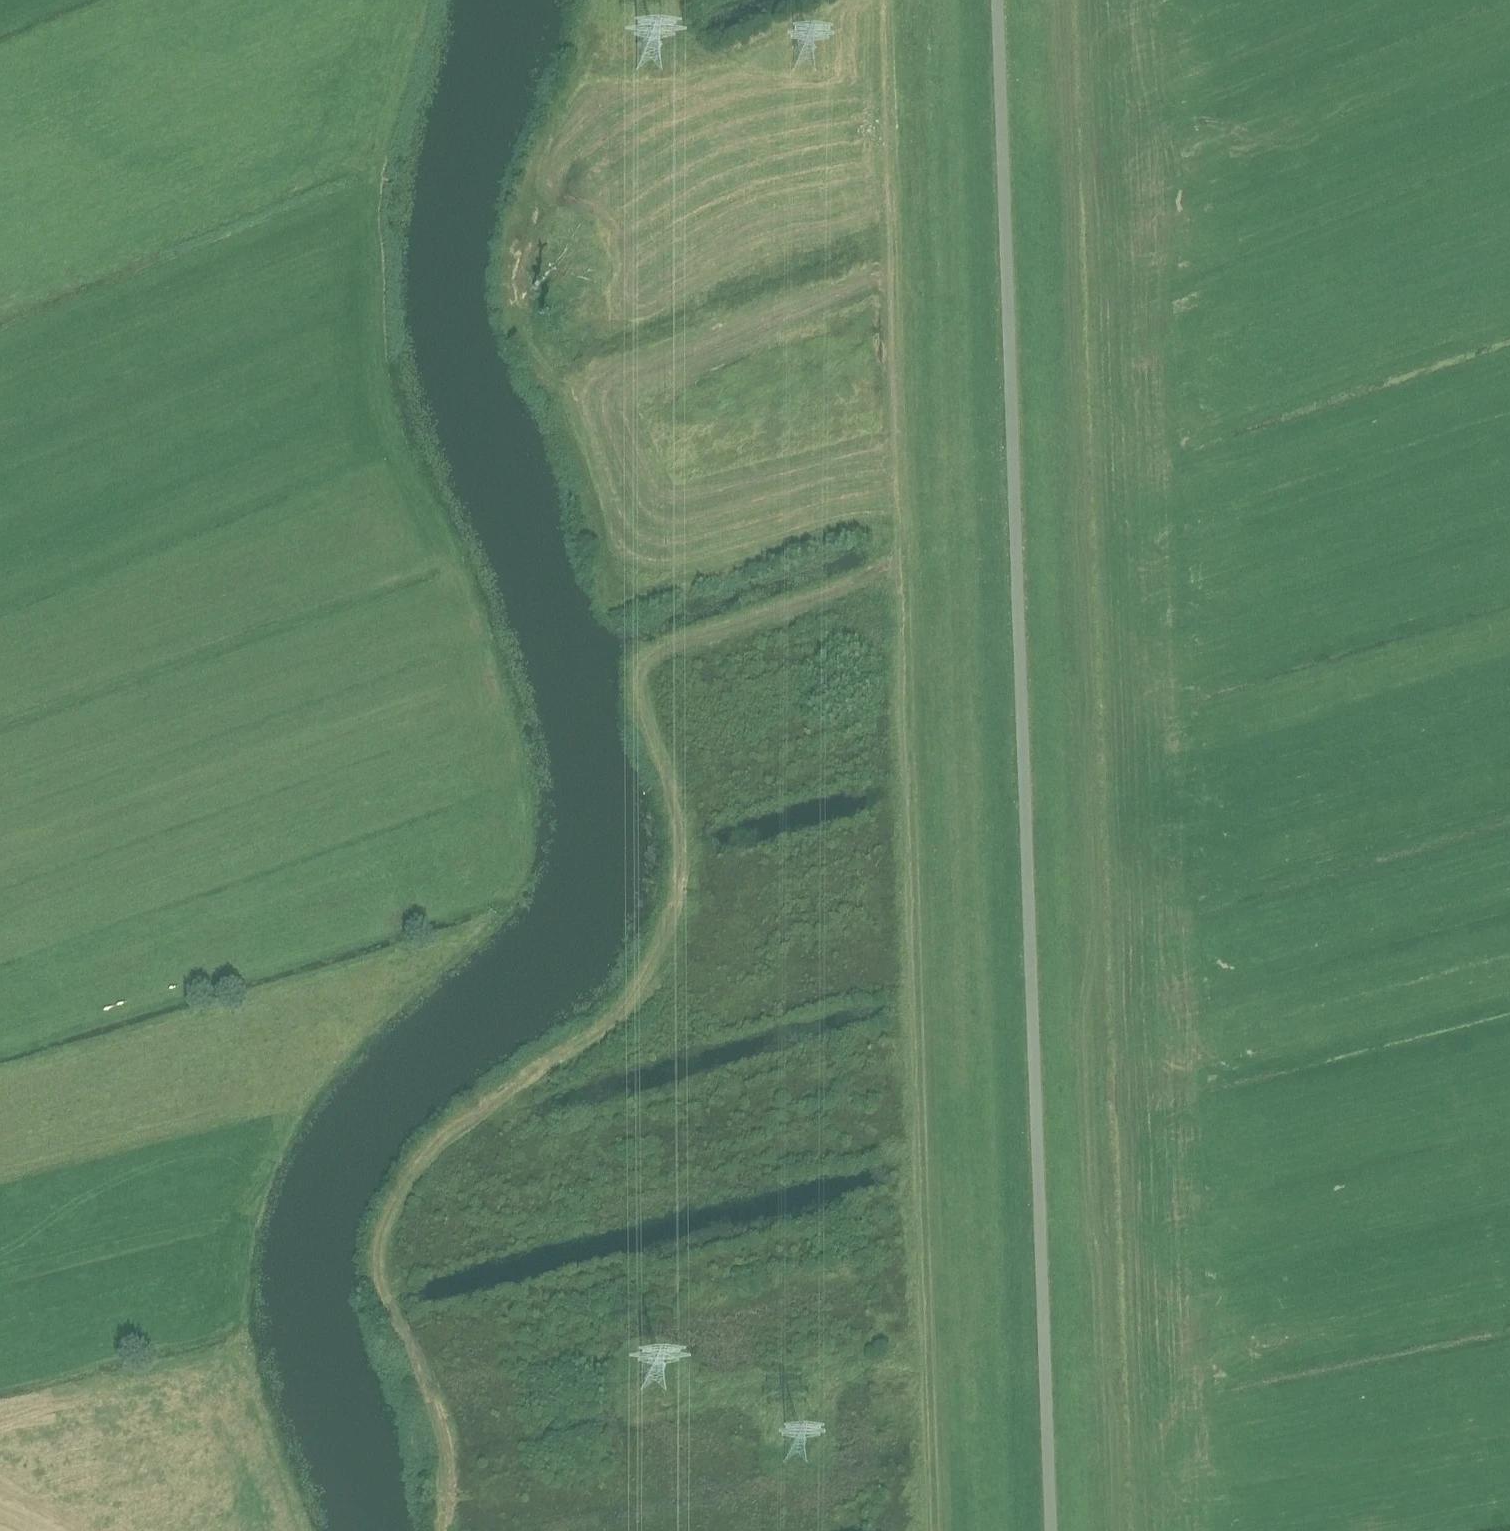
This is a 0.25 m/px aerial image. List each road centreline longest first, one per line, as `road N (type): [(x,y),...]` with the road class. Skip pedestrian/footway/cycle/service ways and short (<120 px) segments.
road 1 (track): [(886,0),(934,1530)]

